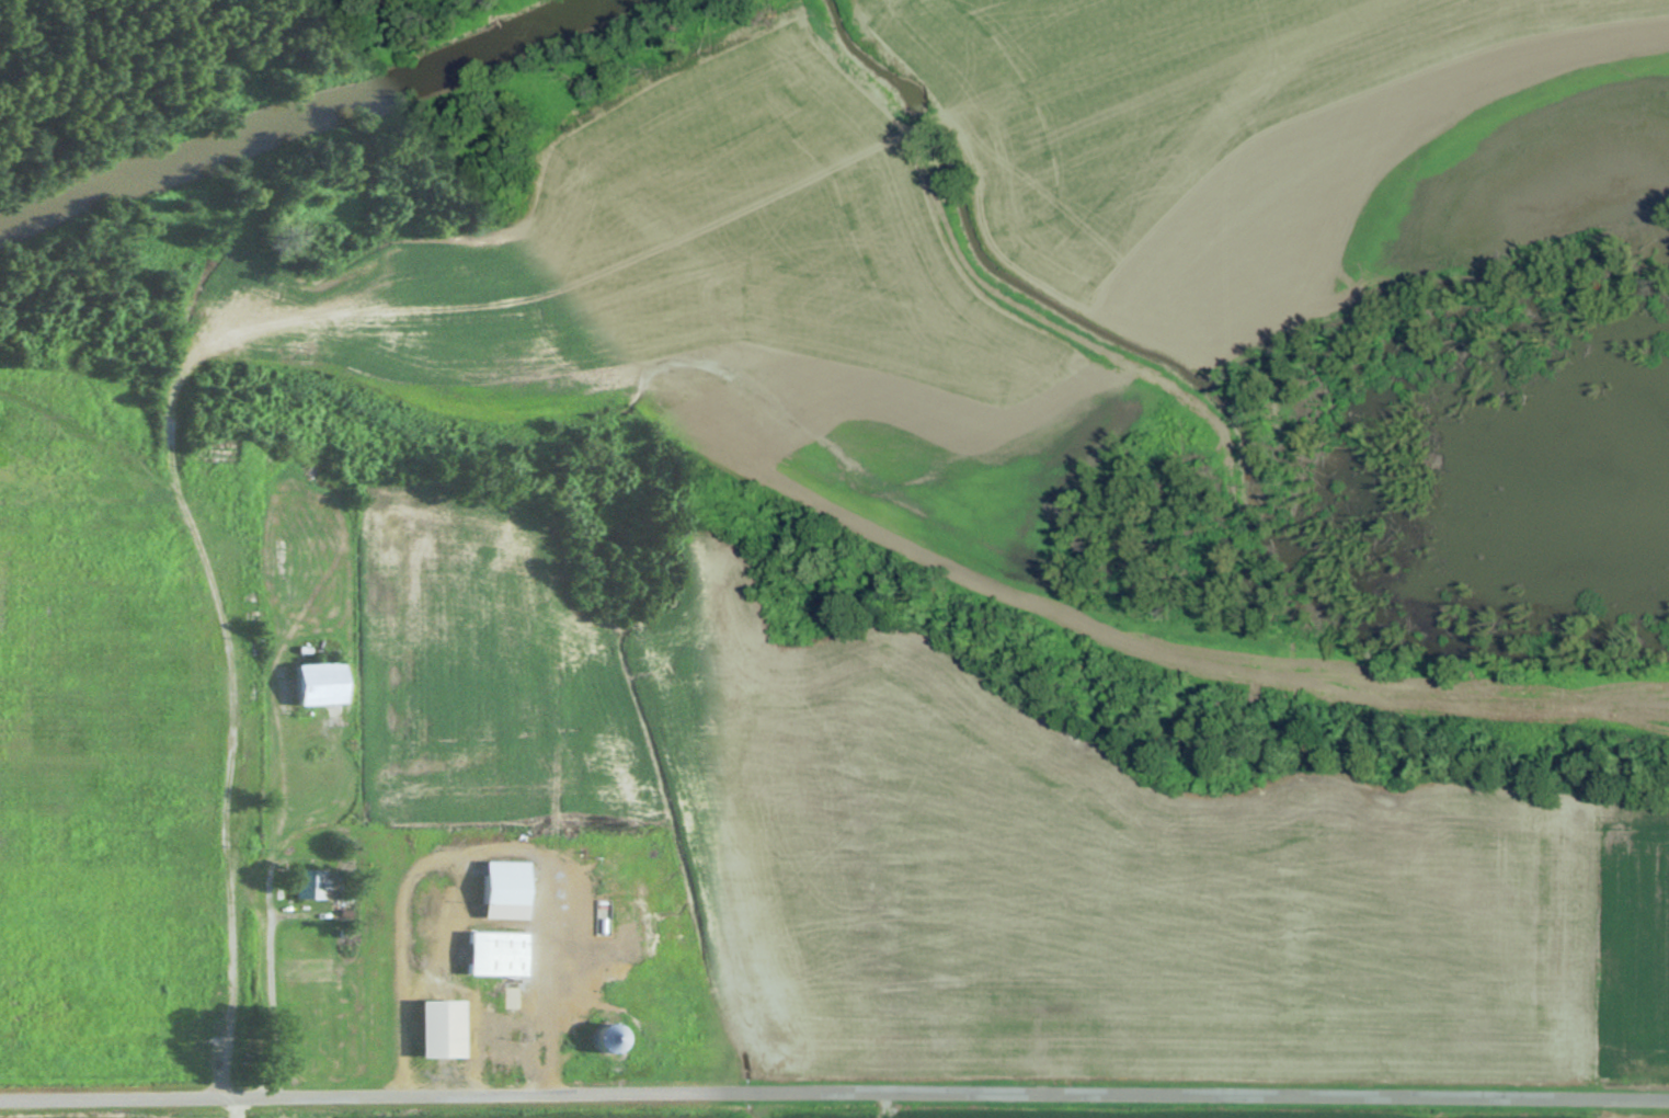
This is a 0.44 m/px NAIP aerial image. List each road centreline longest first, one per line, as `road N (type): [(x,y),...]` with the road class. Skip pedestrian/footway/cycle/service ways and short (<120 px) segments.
road 1 (tertiary): [(0,1101),(1458,1117)]
road 2 (residential): [(253,1106),(252,571)]

